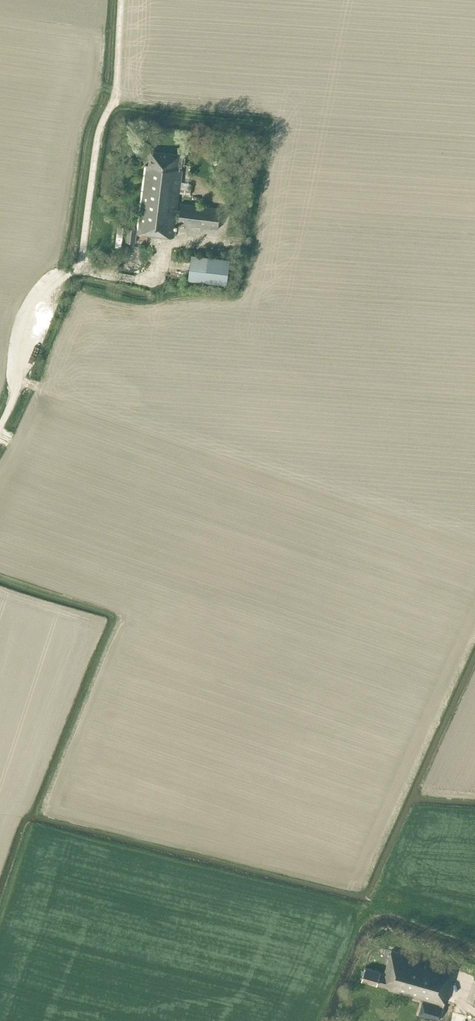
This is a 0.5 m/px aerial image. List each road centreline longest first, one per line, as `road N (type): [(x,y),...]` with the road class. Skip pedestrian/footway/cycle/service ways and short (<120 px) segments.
road 1 (unclassified): [(0,424),(34,307),(74,270),(93,152),(114,100),(121,0)]

